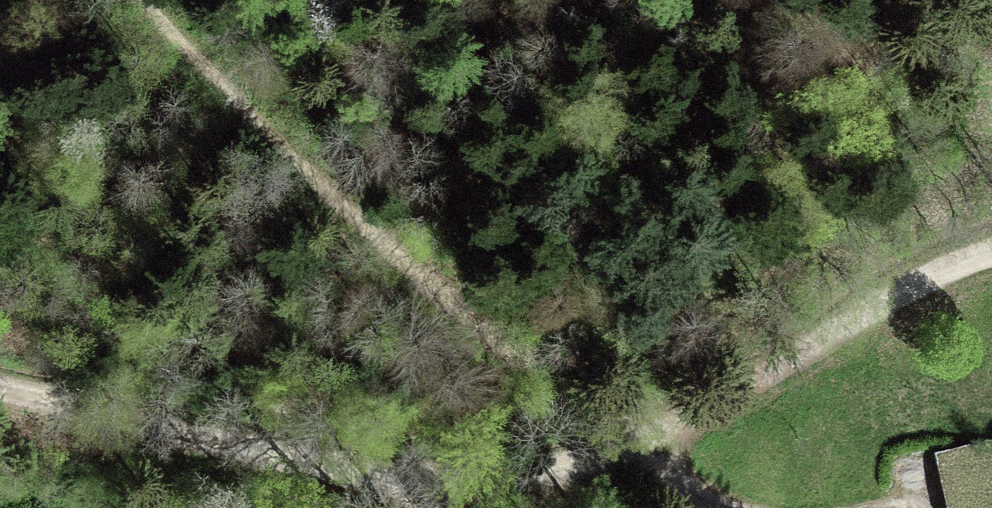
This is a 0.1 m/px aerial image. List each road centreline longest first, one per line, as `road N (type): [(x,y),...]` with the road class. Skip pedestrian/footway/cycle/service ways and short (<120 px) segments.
road 1 (track): [(991,251),(878,299),(580,466),(525,477),(413,476),(309,459),(0,383)]
road 2 (track): [(138,0),(446,292),(692,507)]

